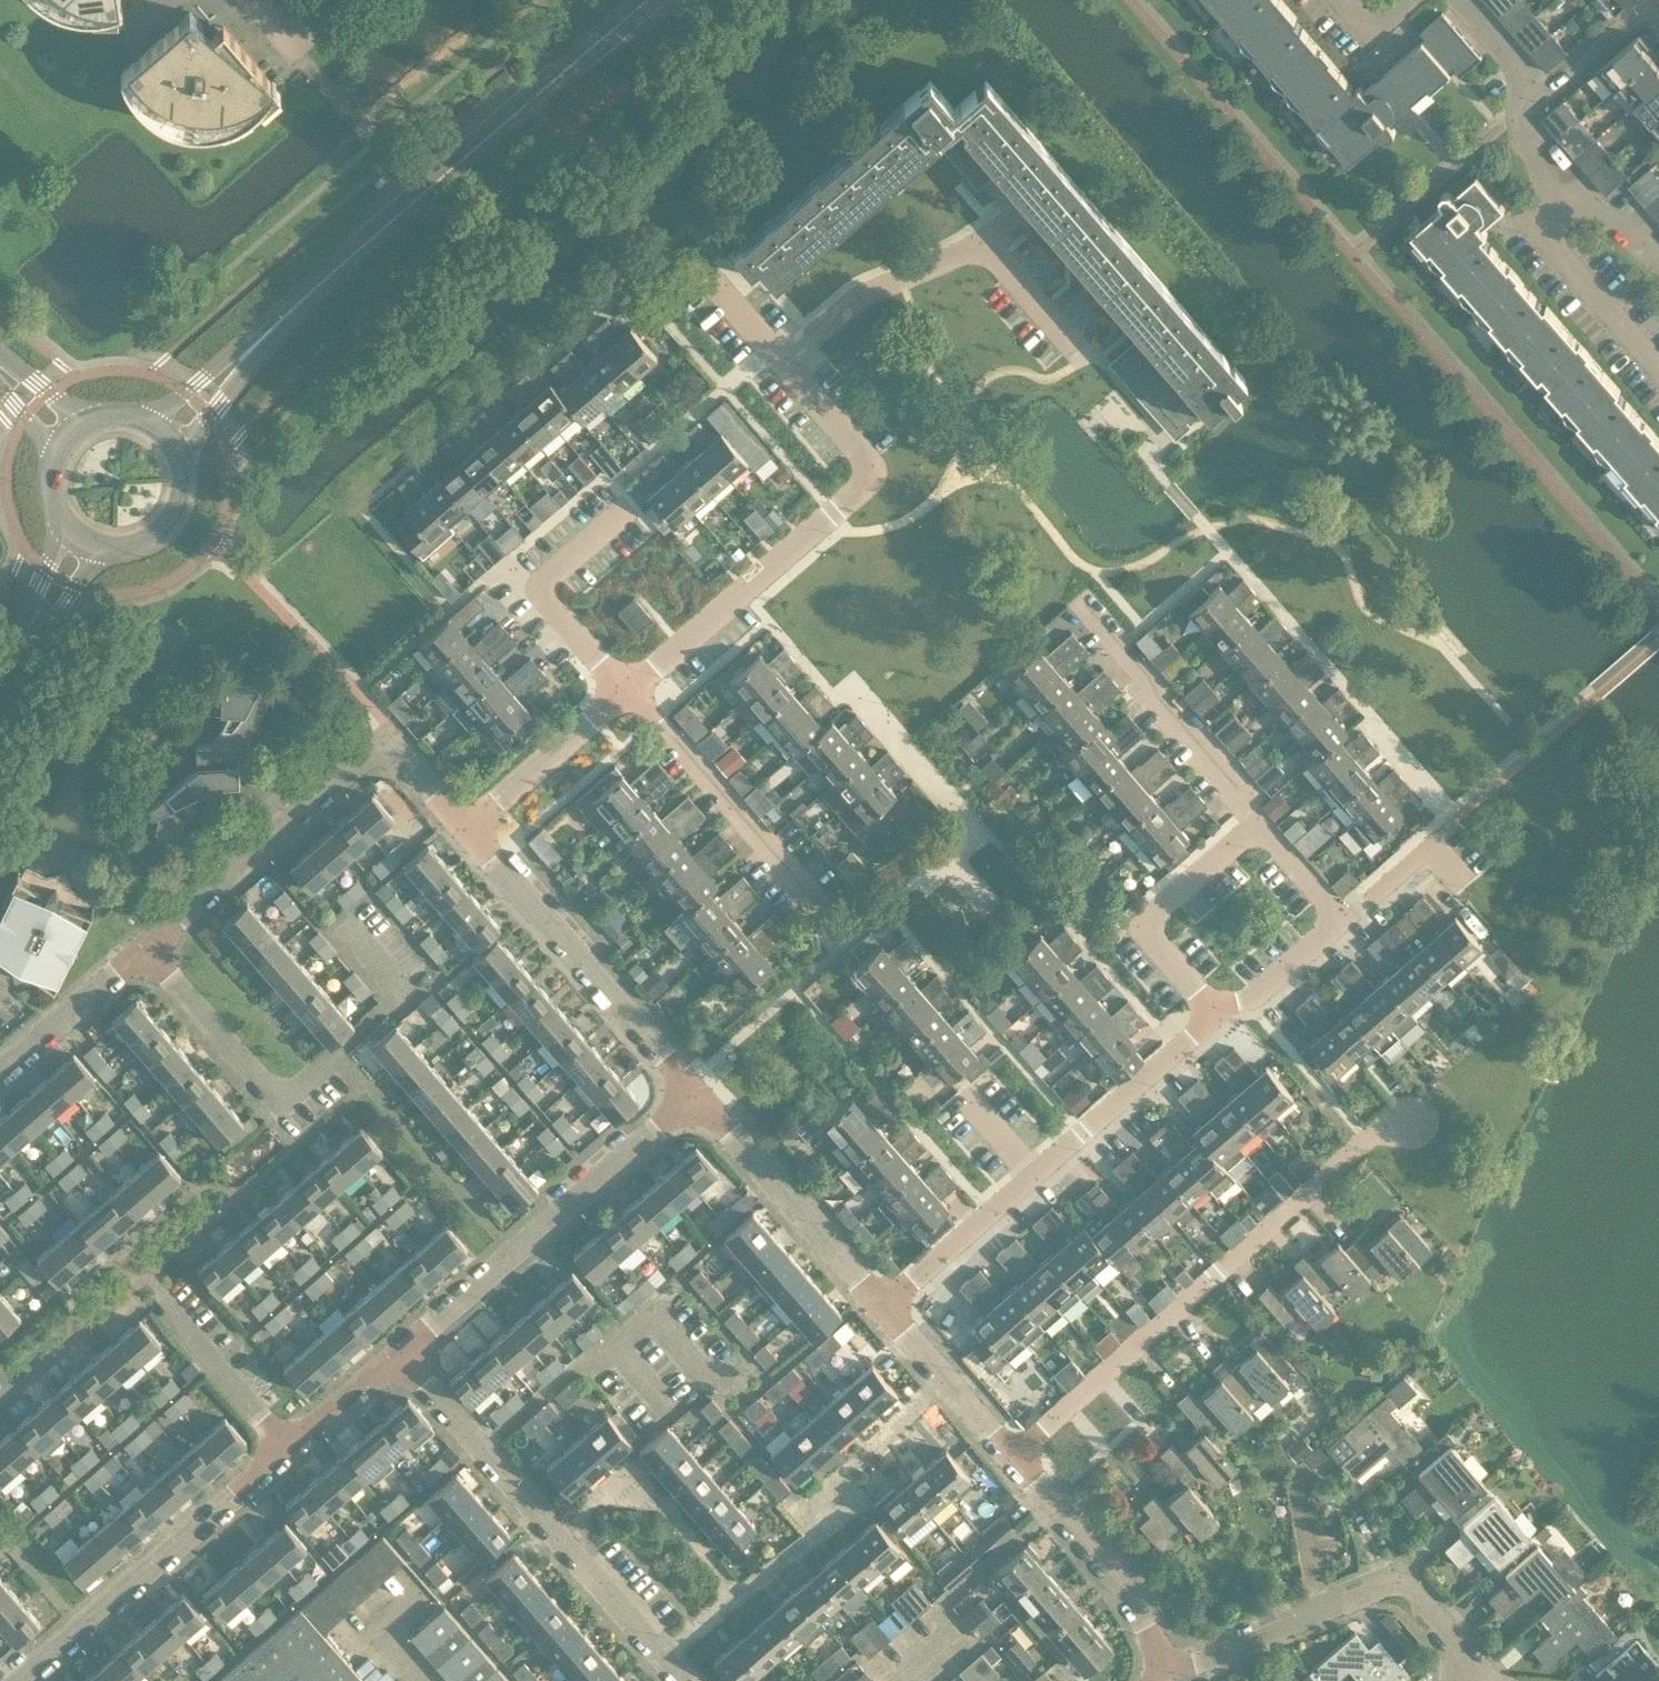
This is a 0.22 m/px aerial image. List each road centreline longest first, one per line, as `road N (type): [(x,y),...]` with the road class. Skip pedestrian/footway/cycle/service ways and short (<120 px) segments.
road 1 (tertiary): [(166,430),(643,0)]
road 2 (residential): [(1012,1455),(1367,1139),(1411,1120)]
road 3 (residential): [(624,692),(876,470),(777,357)]
road 4 (residential): [(149,947),(283,1101),(404,996),(344,924)]
road 5 (residential): [(883,1307),(1213,1016)]
road 6 (residential): [(684,1680),(399,1350)]
road 7 (residential): [(399,1350),(698,1087)]
road 8 (residential): [(1167,1666),(1196,1663),(1402,1578),(1486,1677)]
road 9 (residential): [(15,1680),(291,1438)]
road 10 (residential): [(777,357),(858,293),(980,246),(1065,337)]
road 11 (residential): [(698,1087),(463,828)]
road 12 (residential): [(149,947),(383,742)]
road 13 (residential): [(883,1307),(698,1087)]
road 14 (residential): [(1256,825),(1076,602)]
road 15 (residential): [(810,905),(624,692)]
road 16 (residential): [(1256,825),(1141,926),(1213,1016)]
road 17 (residential): [(1167,1666),(1102,1556),(1012,1455)]
road 18 (residential): [(624,692),(537,588),(625,512)]
road 19 (residential): [(1658,364),(1541,228),(1571,194)]
road 20 (residential): [(291,1438),(151,1273)]
road 21 (residential): [(463,828),(624,692)]
road 22 (tertiary): [(83,540),(132,549),(174,523),(188,475),(166,430)]
road 23 (residential): [(0,1078),(149,947)]
road 24 (residential): [(1012,1455),(883,1307)]
road 25 (residential): [(1518,118),(1652,0)]
road 26 (tertiary): [(0,688),(83,540)]
road 27 (residential): [(1213,1016),(1256,994),(1345,917)]
road 28 (residential): [(1518,118),(1528,75),(1465,0)]
road 29 (residential): [(291,1438),(399,1350)]
road 30 (residential): [(1345,917),(1256,825)]
road 31 (tertiary): [(68,434),(53,460),(50,491),(61,519),(83,540)]
road 32 (residential): [(1345,917),(1435,837)]

